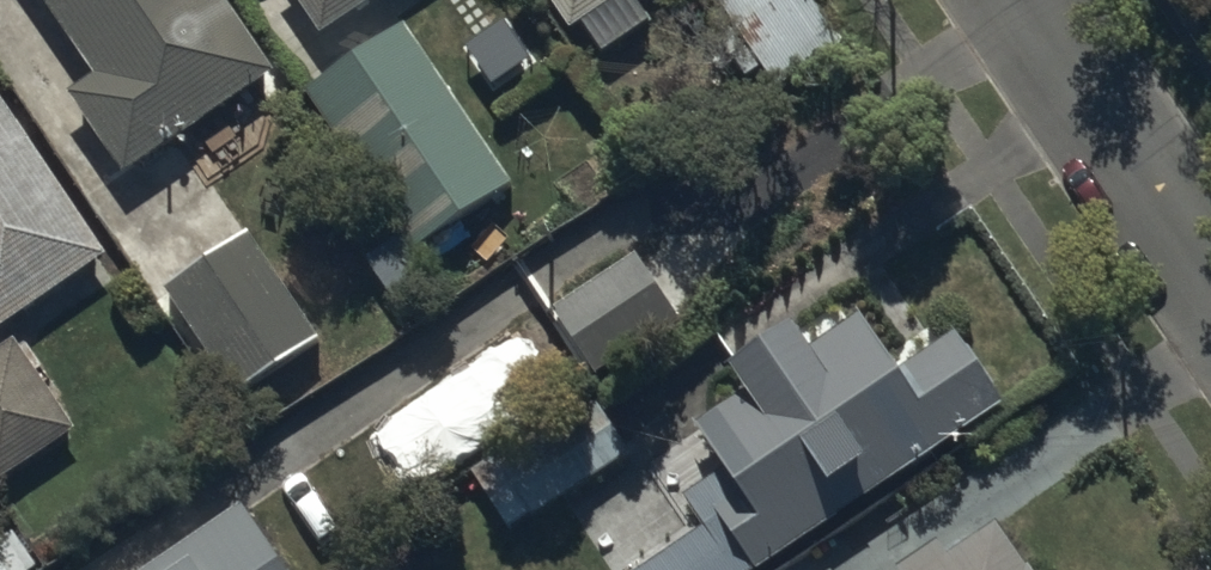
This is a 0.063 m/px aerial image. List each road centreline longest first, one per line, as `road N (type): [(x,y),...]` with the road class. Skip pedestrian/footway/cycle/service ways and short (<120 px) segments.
road 1 (residential): [(1047,0),(1210,242)]

